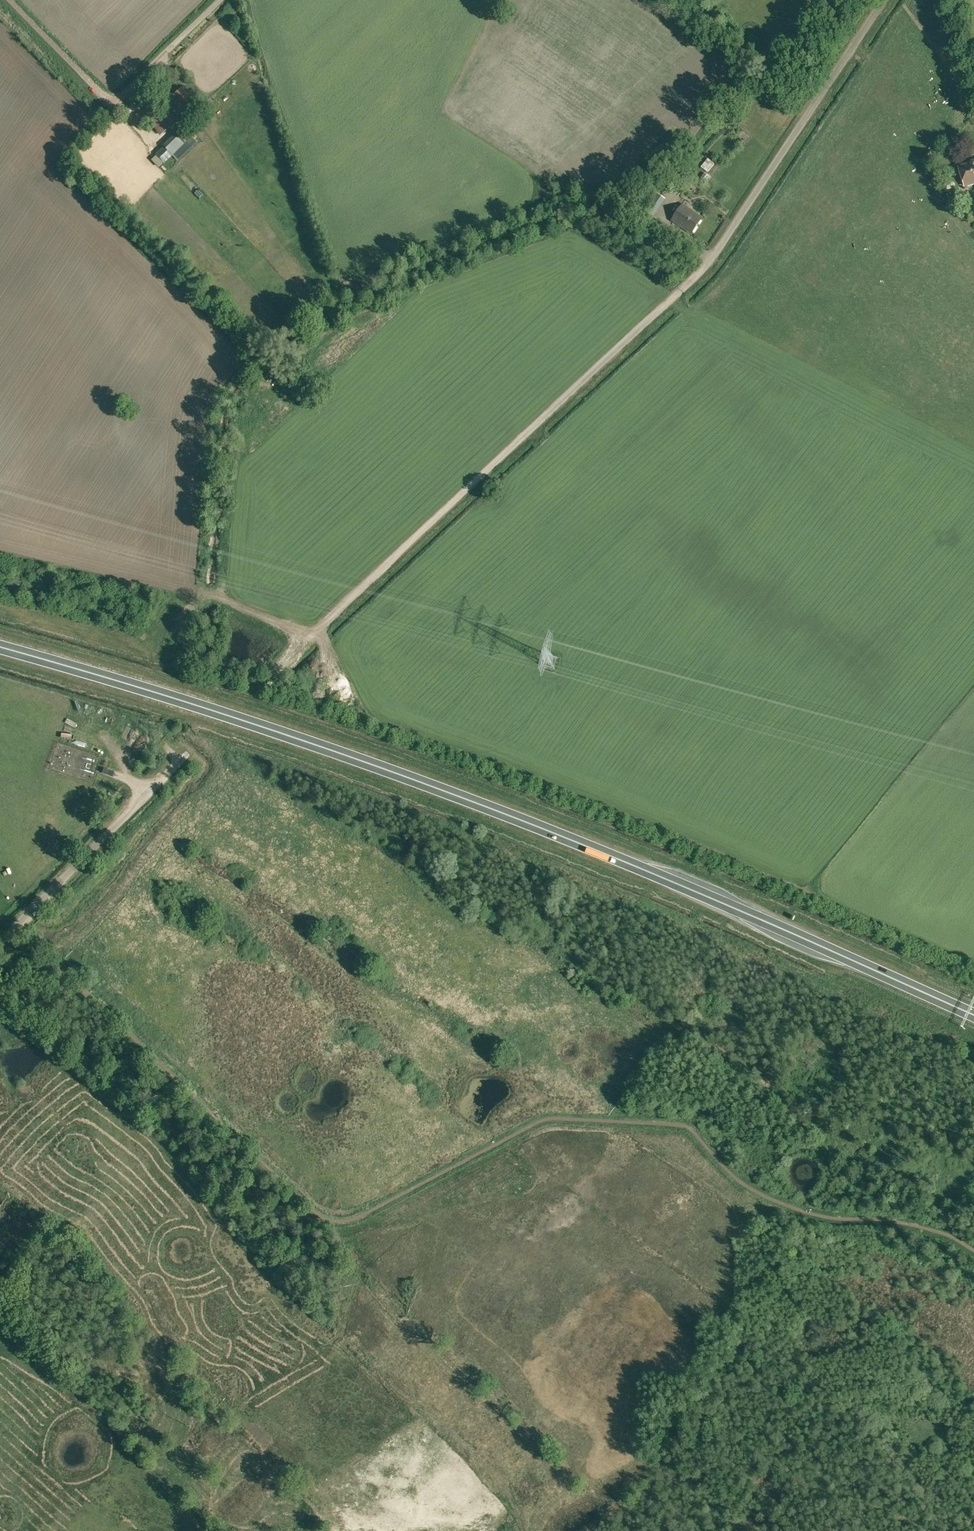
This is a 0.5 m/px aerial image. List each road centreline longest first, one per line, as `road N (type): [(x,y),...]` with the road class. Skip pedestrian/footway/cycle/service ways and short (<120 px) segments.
road 1 (trunk): [(0,649),(501,813),(973,1016)]
road 2 (unclassified): [(307,638),(714,255),(884,0)]
road 3 (unclassified): [(0,943),(187,753)]
road 4 (unclassified): [(116,102),(219,0)]

